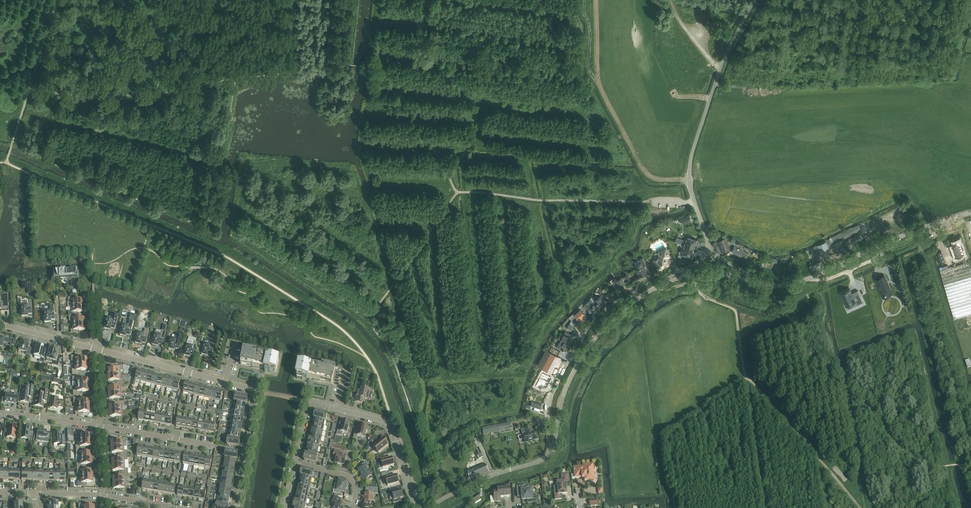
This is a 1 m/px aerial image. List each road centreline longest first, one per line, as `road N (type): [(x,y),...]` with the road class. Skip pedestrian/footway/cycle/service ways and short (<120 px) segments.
road 1 (track): [(535,201),(527,166),(465,159),(485,377),(520,375),(570,300)]
road 2 (track): [(644,202),(633,240),(610,271),(570,300),(539,167),(615,170),(635,202)]
road 3 (unclassified): [(430,507),(547,456),(567,387),(590,345),(659,285)]
road 4 (unclassified): [(710,256),(690,187),(692,155),(754,0)]
road 5 (residential): [(246,453),(257,391),(97,349)]
road 6 (track): [(512,384),(437,392),(429,402),(434,436),(508,411),(517,387)]
road 7 (unclassified): [(767,286),(801,282),(970,212)]
road 8 (track): [(408,110),(365,110),(367,179),(438,187),(450,180)]
road 9 (track): [(652,202),(456,192)]
road 10 (residential): [(418,506),(385,422),(311,404)]
road 11 (residential): [(246,453),(100,427)]

